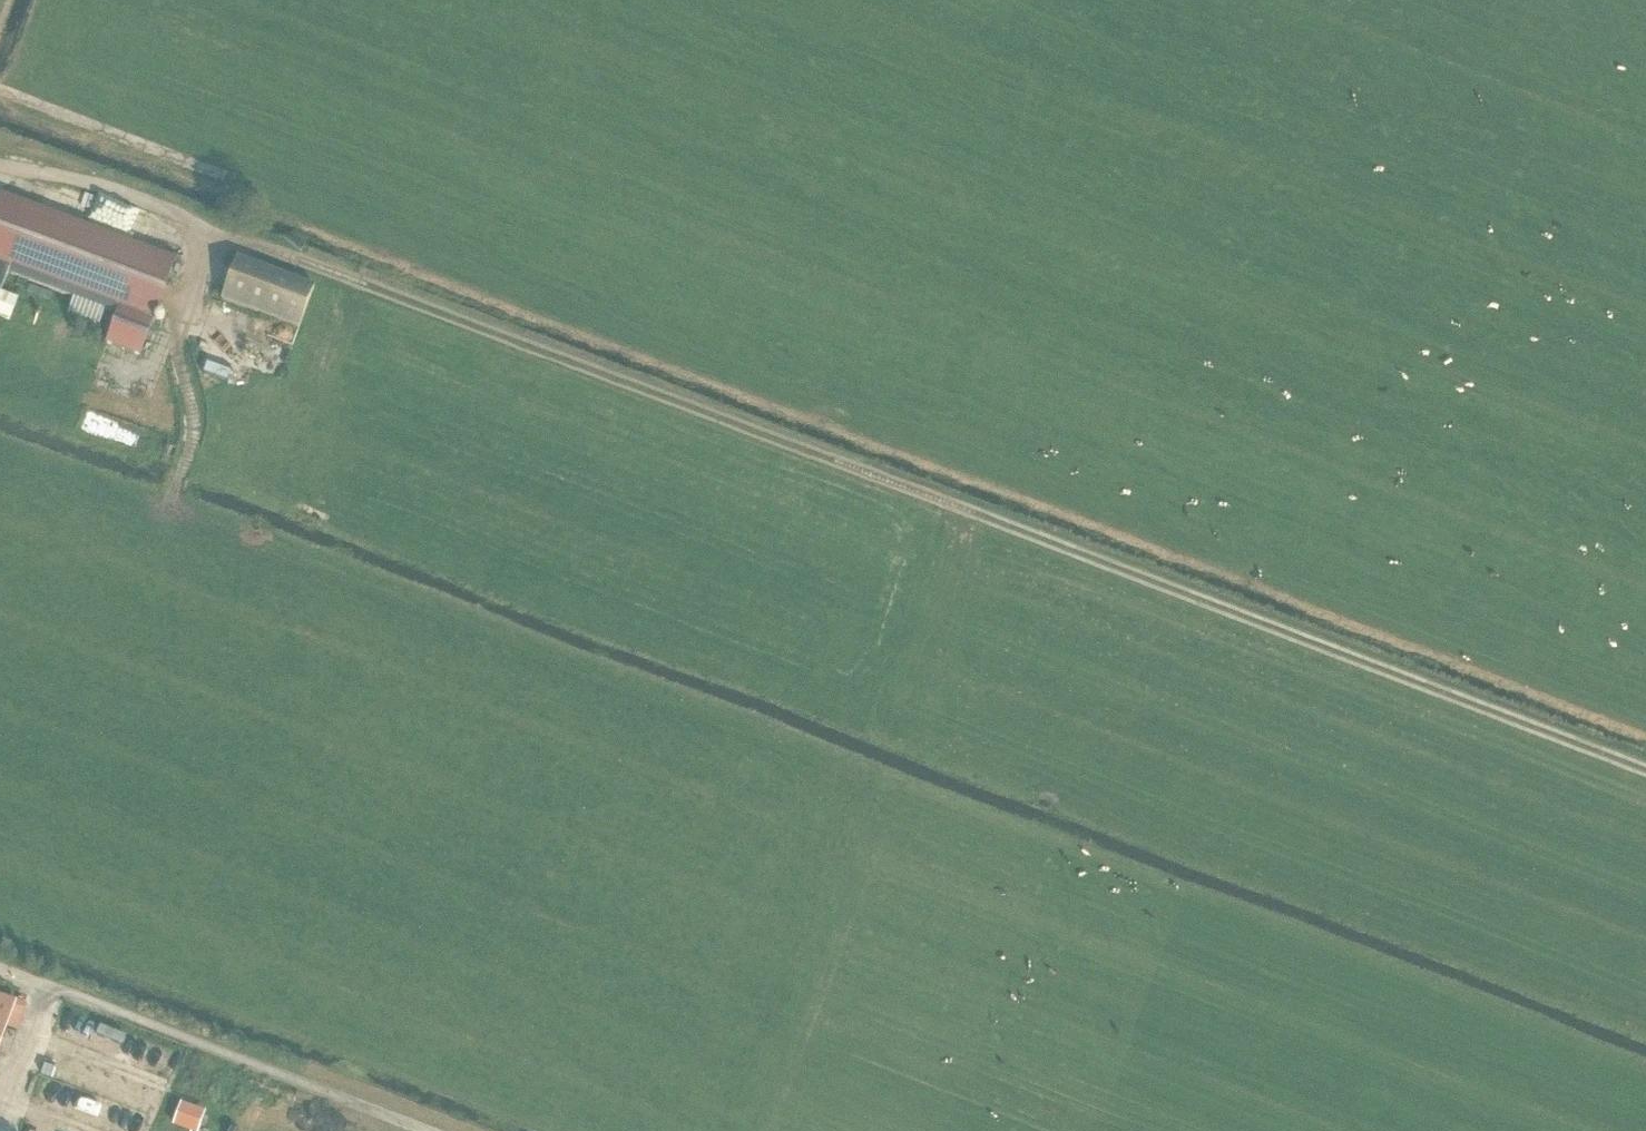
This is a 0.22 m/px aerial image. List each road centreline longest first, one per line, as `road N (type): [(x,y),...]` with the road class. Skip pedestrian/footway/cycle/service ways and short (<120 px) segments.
road 1 (track): [(211,227),(1645,763)]
road 2 (unclassified): [(433,1130),(0,969)]
road 3 (track): [(187,306),(179,347),(193,446),(173,500)]

